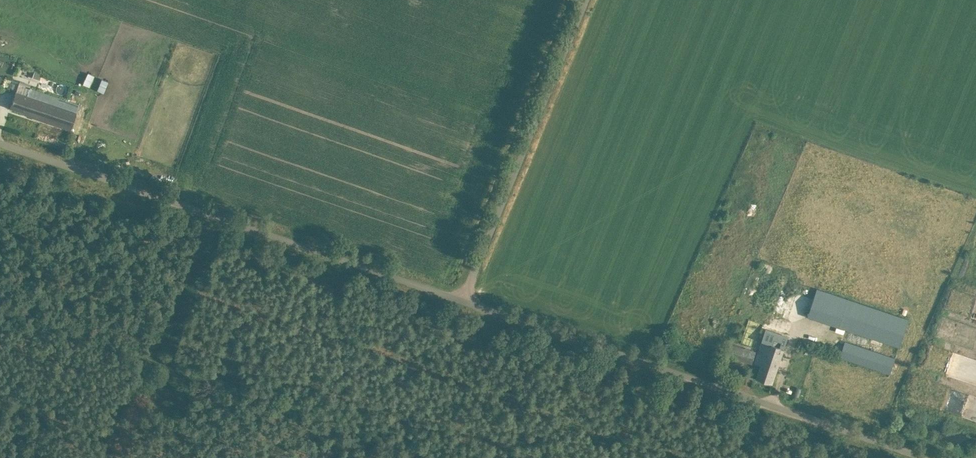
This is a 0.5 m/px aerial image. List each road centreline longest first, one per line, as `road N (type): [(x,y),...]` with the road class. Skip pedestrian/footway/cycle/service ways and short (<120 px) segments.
road 1 (unclassified): [(463,301),(0,144)]
road 2 (unclassified): [(925,457),(463,301)]
road 3 (unclassified): [(463,301),(586,0)]
road 4 (track): [(98,457),(214,217)]

